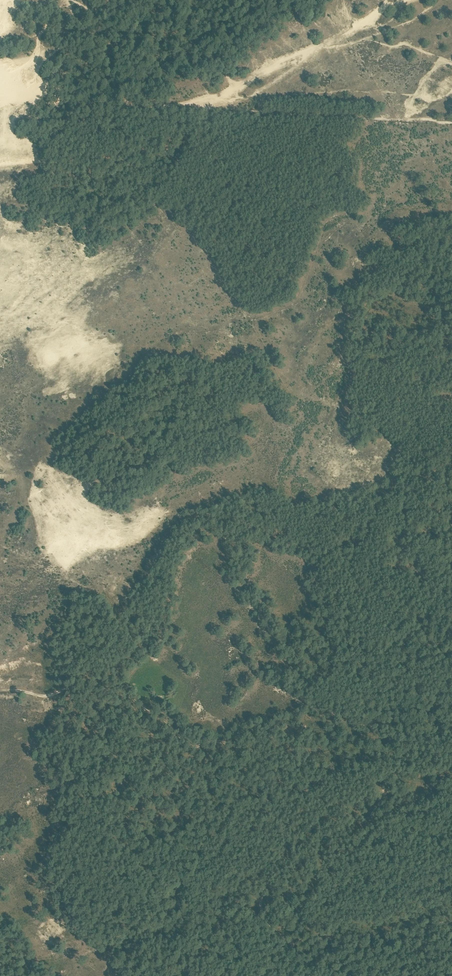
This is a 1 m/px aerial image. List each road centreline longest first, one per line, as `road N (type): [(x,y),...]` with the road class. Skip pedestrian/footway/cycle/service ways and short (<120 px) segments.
road 1 (track): [(294,941),(278,937),(264,917),(268,864),(283,827),(266,798),(190,750),(101,713),(0,685)]
road 2 (track): [(294,941),(451,923)]

